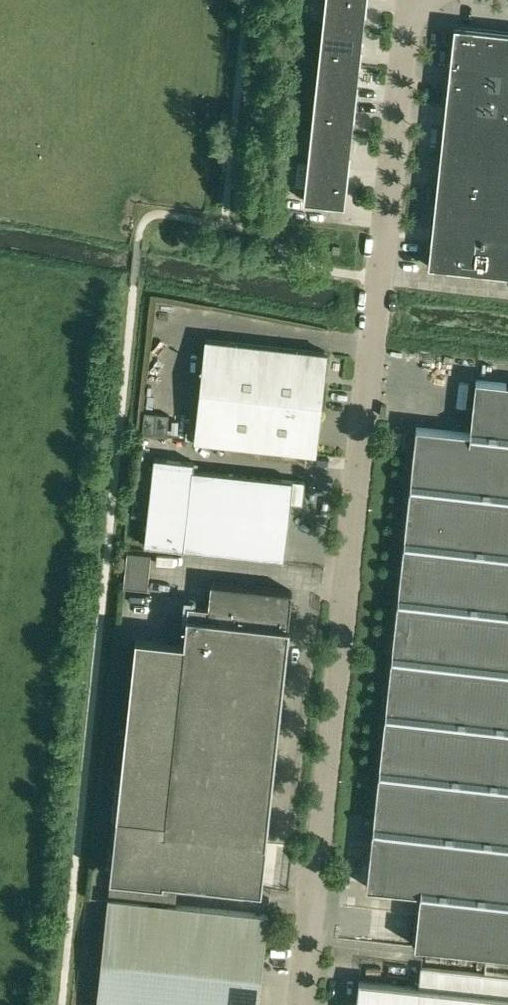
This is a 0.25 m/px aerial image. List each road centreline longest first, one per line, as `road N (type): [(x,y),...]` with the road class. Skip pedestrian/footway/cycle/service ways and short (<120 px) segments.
road 1 (unclassified): [(429,0),(407,42),(302,1004)]

